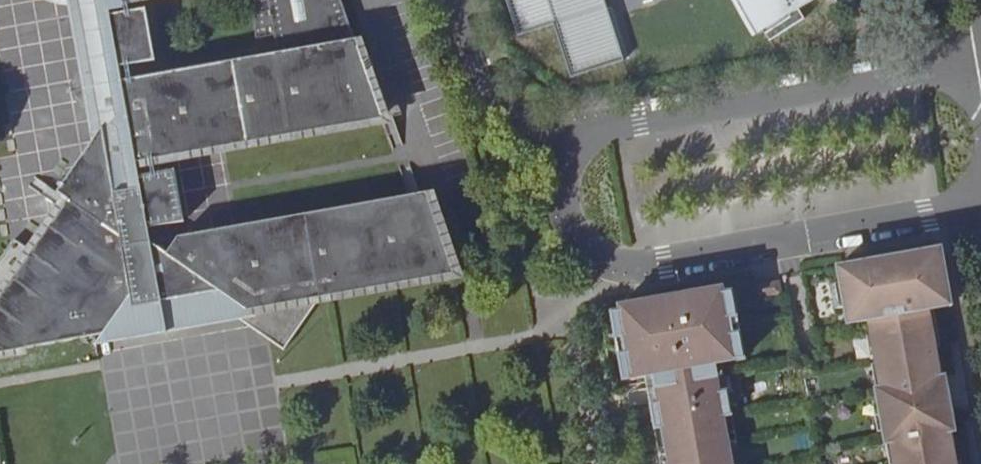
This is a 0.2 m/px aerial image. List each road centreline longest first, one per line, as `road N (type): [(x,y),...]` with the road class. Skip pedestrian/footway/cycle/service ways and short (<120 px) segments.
road 1 (residential): [(980,205),(640,268),(602,264),(575,242),(565,213),(565,152)]
road 2 (residential): [(565,152),(602,128),(980,61)]
road 3 (residential): [(445,0),(465,63),(501,115),(565,152)]

